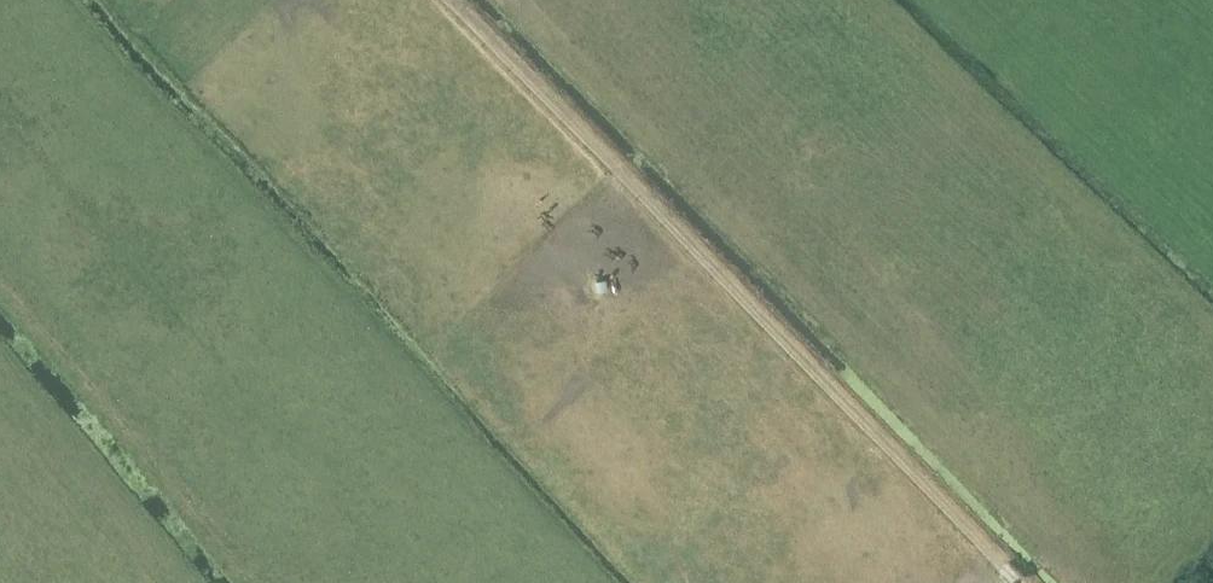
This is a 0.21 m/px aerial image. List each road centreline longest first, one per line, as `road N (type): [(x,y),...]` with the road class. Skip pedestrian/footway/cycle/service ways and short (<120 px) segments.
road 1 (track): [(442,0),(1019,582)]

